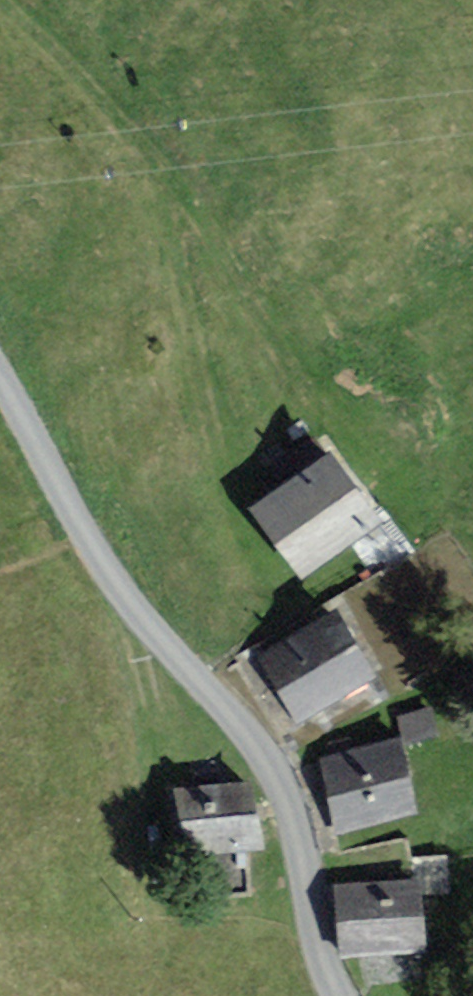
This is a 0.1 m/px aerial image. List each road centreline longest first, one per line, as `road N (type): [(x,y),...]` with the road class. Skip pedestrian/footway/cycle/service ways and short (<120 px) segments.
road 1 (unclassified): [(335,995),(323,978),(282,797),(260,754),(153,644),(101,573),(0,398)]
road 2 (track): [(0,4),(142,127),(209,416),(241,529),(268,572)]
road 3 (track): [(129,611),(166,766)]

